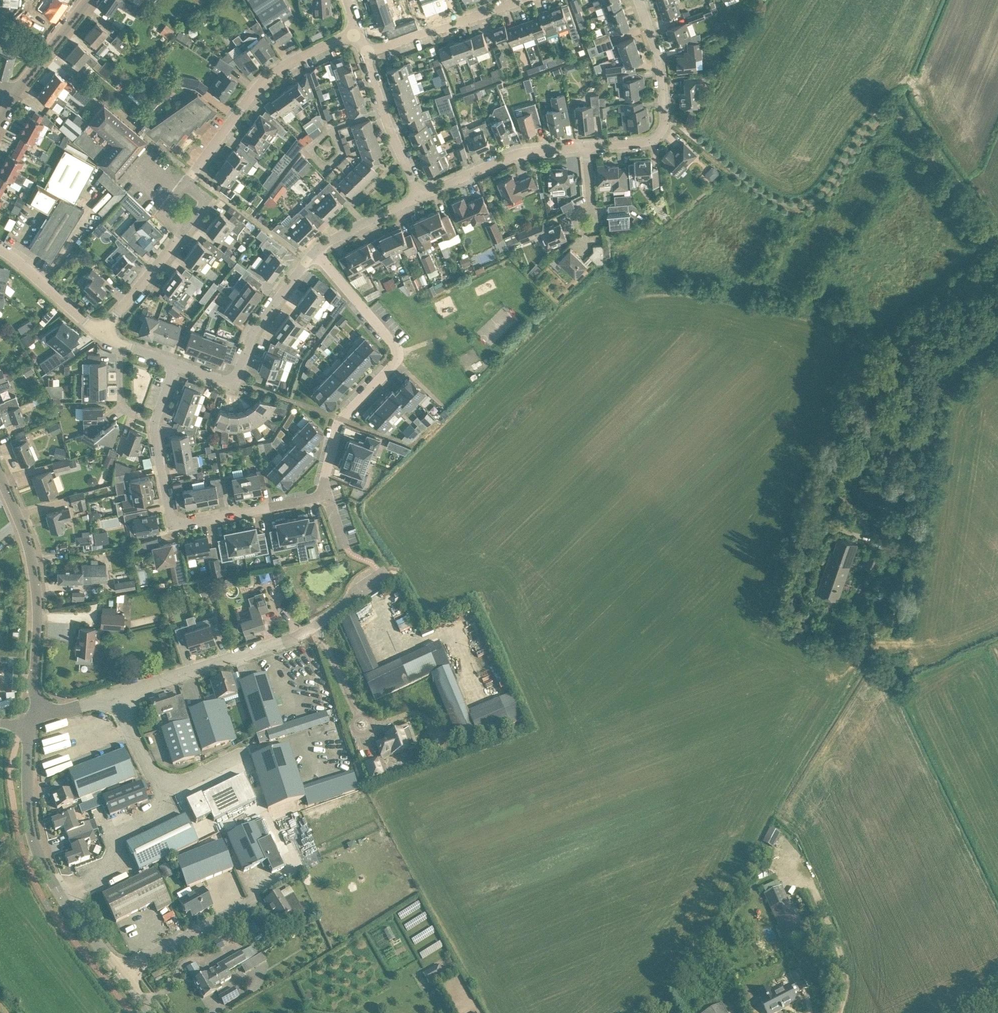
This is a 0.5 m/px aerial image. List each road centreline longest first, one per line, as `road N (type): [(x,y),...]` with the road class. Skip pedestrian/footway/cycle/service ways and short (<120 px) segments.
road 1 (residential): [(175,521),(323,493),(341,419),(394,365),(393,342),(315,251)]
road 2 (unclassified): [(116,695),(302,633),(390,576)]
road 3 (tertiary): [(123,974),(41,859),(29,818),(30,728)]
road 4 (track): [(997,342),(944,389),(918,539),(900,548)]
road 5 (tertiary): [(38,708),(35,583),(0,476)]
road 6 (residential): [(185,184),(267,77),(357,30)]
road 7 (residential): [(585,146),(643,141),(662,129),(661,64),(639,0)]
road 8 (unclassified): [(248,751),(181,783),(156,780),(116,695)]
road 9 (residential): [(421,195),(514,154),(585,146)]
road 10 (residential): [(365,53),(520,0)]
road 11 (residential): [(123,974),(261,896)]
road 12 (residential): [(421,195),(365,53)]
road 13 (residential): [(236,378),(254,334),(315,251)]
road 14 (residential): [(102,333),(0,249)]
road 15 (residential): [(102,333),(183,231)]
road 16 (residential): [(315,251),(421,195)]

